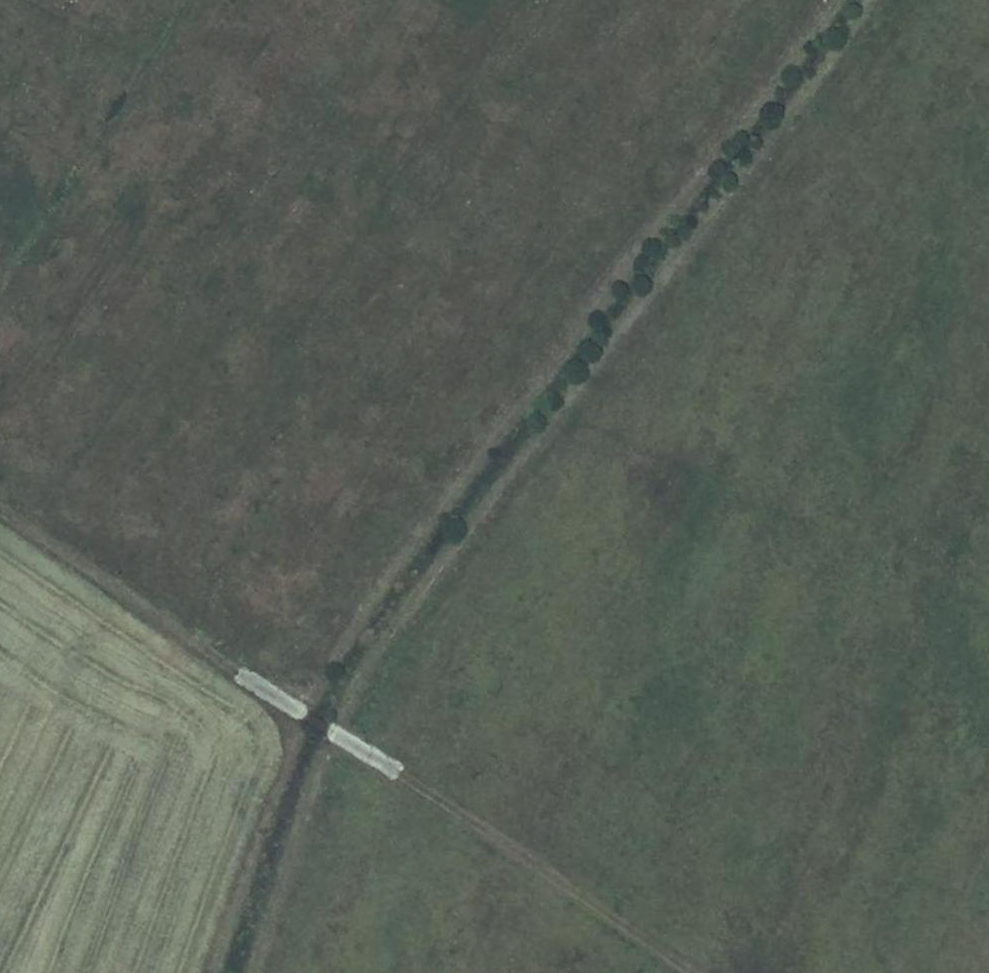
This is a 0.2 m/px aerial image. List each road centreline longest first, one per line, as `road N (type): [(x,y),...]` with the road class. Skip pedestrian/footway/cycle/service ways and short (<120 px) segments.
road 1 (track): [(688,972),(398,766),(0,503)]

